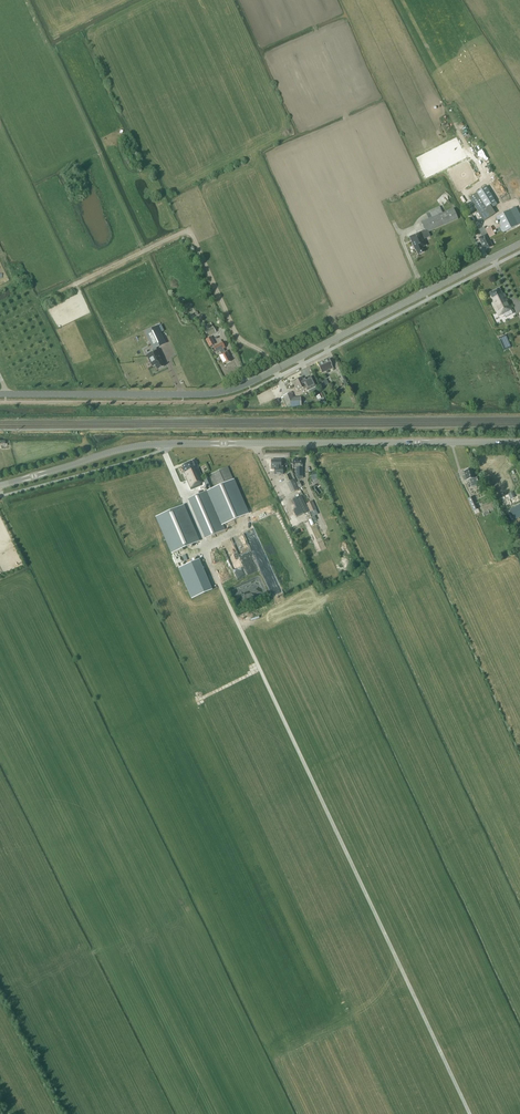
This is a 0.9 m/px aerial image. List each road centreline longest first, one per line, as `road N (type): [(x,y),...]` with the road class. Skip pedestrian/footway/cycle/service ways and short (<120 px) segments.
road 1 (track): [(221,586),(470,1113)]
road 2 (tertiary): [(0,393),(232,389),(519,244)]
road 3 (tertiary): [(519,441),(154,444),(0,485)]
road 4 (track): [(43,299),(189,233),(236,333),(276,369)]

